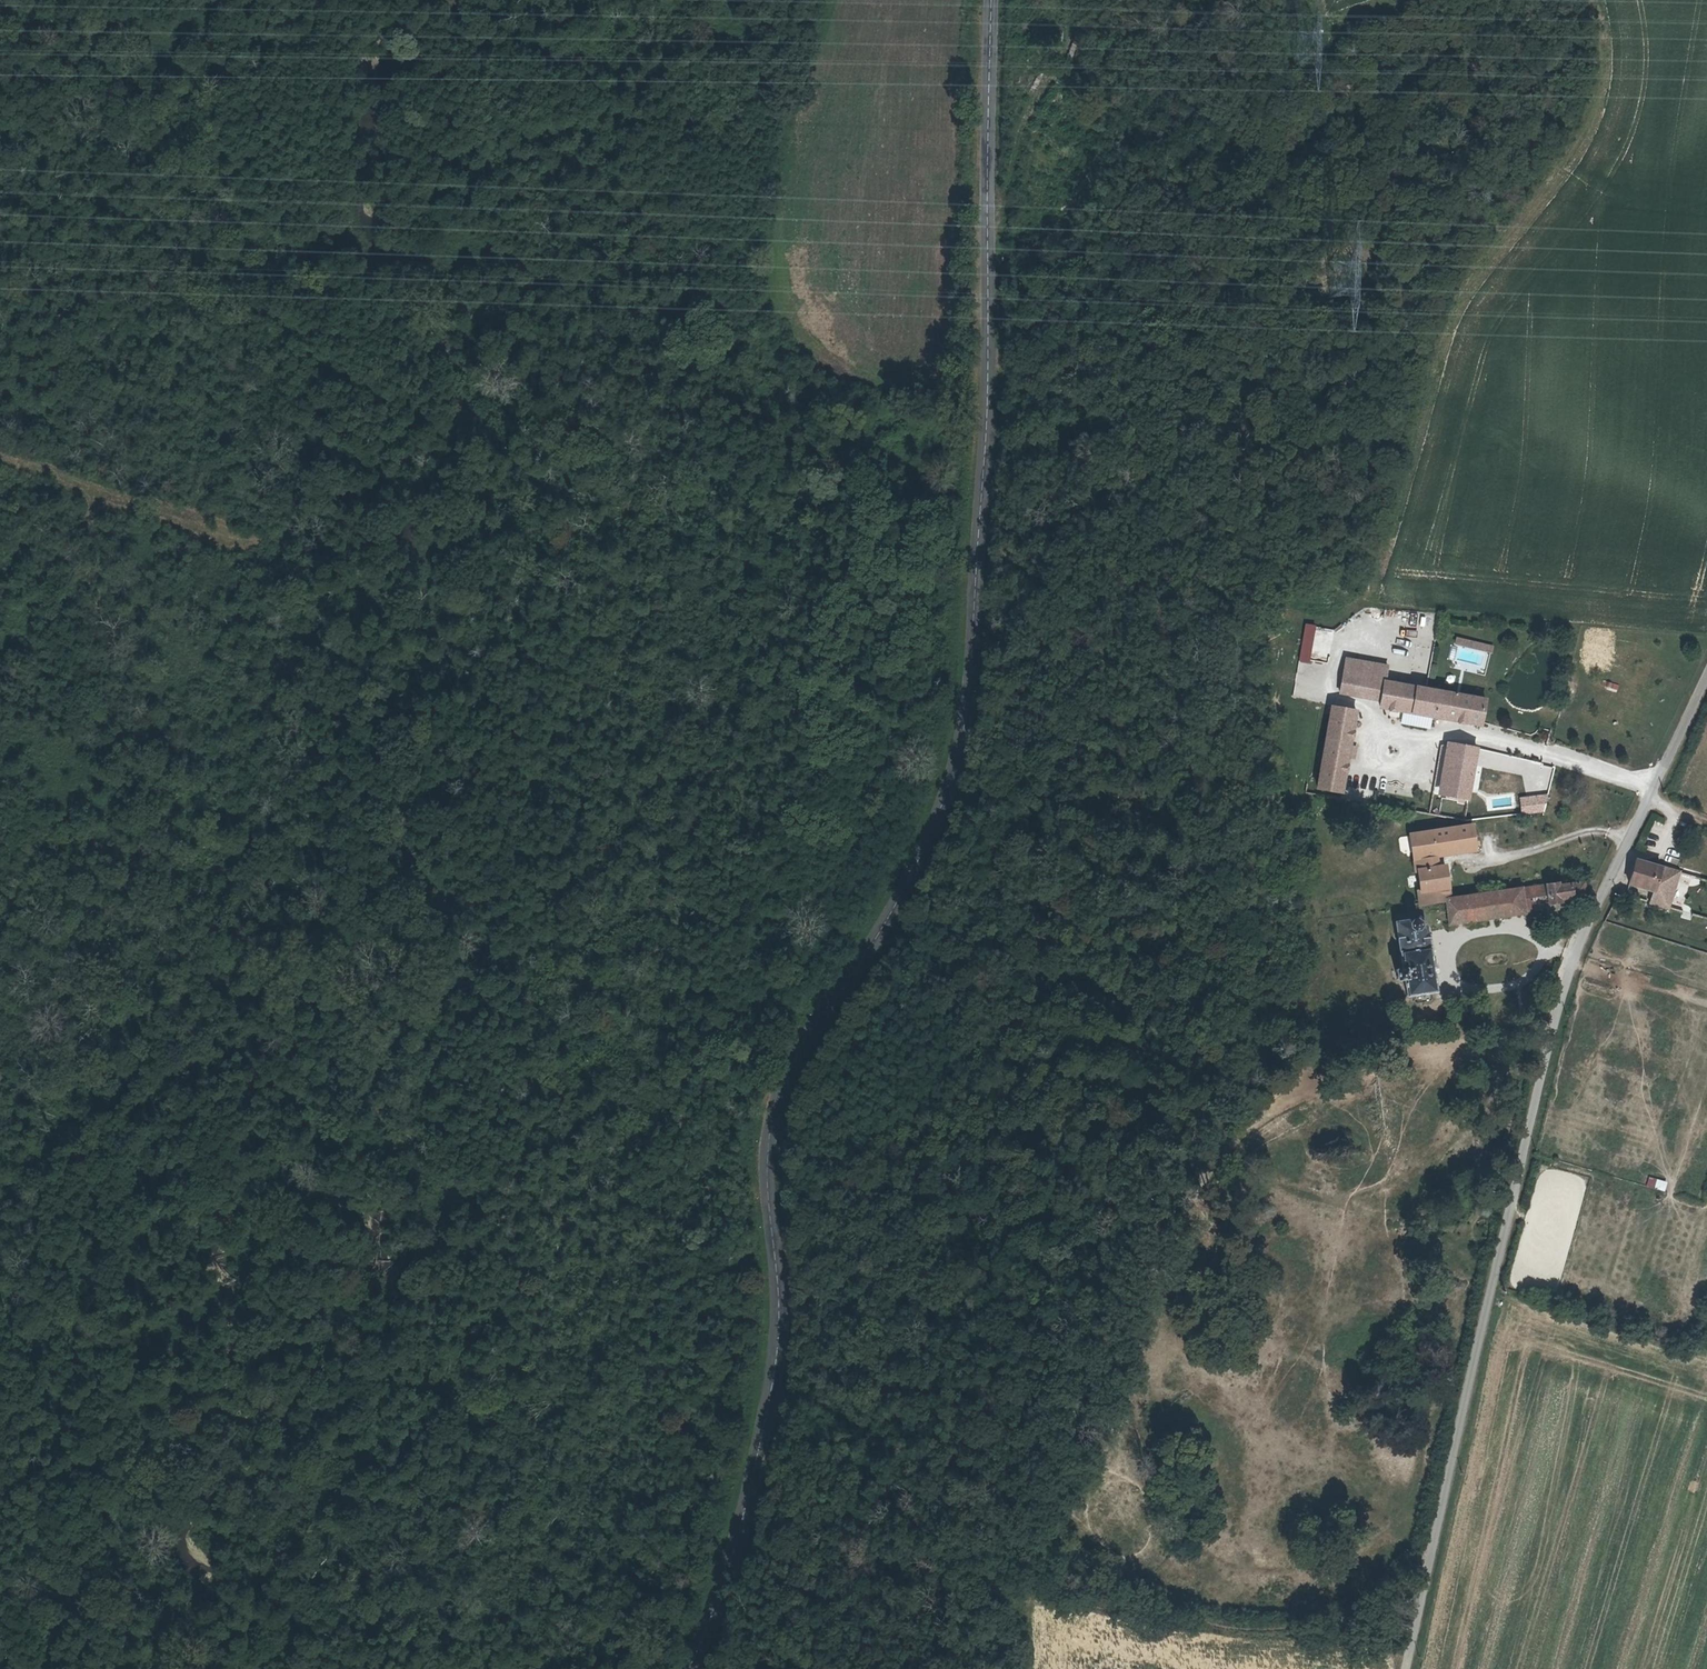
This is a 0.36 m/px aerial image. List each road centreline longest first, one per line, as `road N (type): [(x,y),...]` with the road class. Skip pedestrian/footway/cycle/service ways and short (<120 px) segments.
road 1 (tertiary): [(991,0),(990,397),(982,588),(964,743),(942,845),(813,1032),(775,1123),(767,1187),(781,1318),(770,1443),(728,1591),(692,1668)]
road 2 (unclassified): [(1706,672),(1572,960),(1405,1668)]

